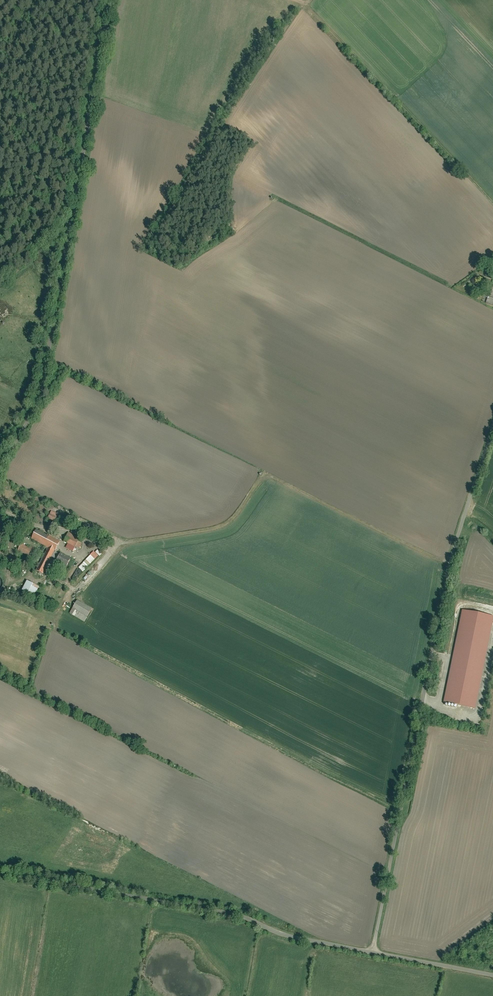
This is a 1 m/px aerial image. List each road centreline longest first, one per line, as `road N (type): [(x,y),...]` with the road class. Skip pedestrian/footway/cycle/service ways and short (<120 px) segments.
road 1 (residential): [(492,426),(445,587),(373,952)]
road 2 (residential): [(110,0),(41,393),(0,466)]
road 3 (residential): [(373,952),(289,936),(227,911),(0,872)]
road 4 (residential): [(492,976),(373,952)]

